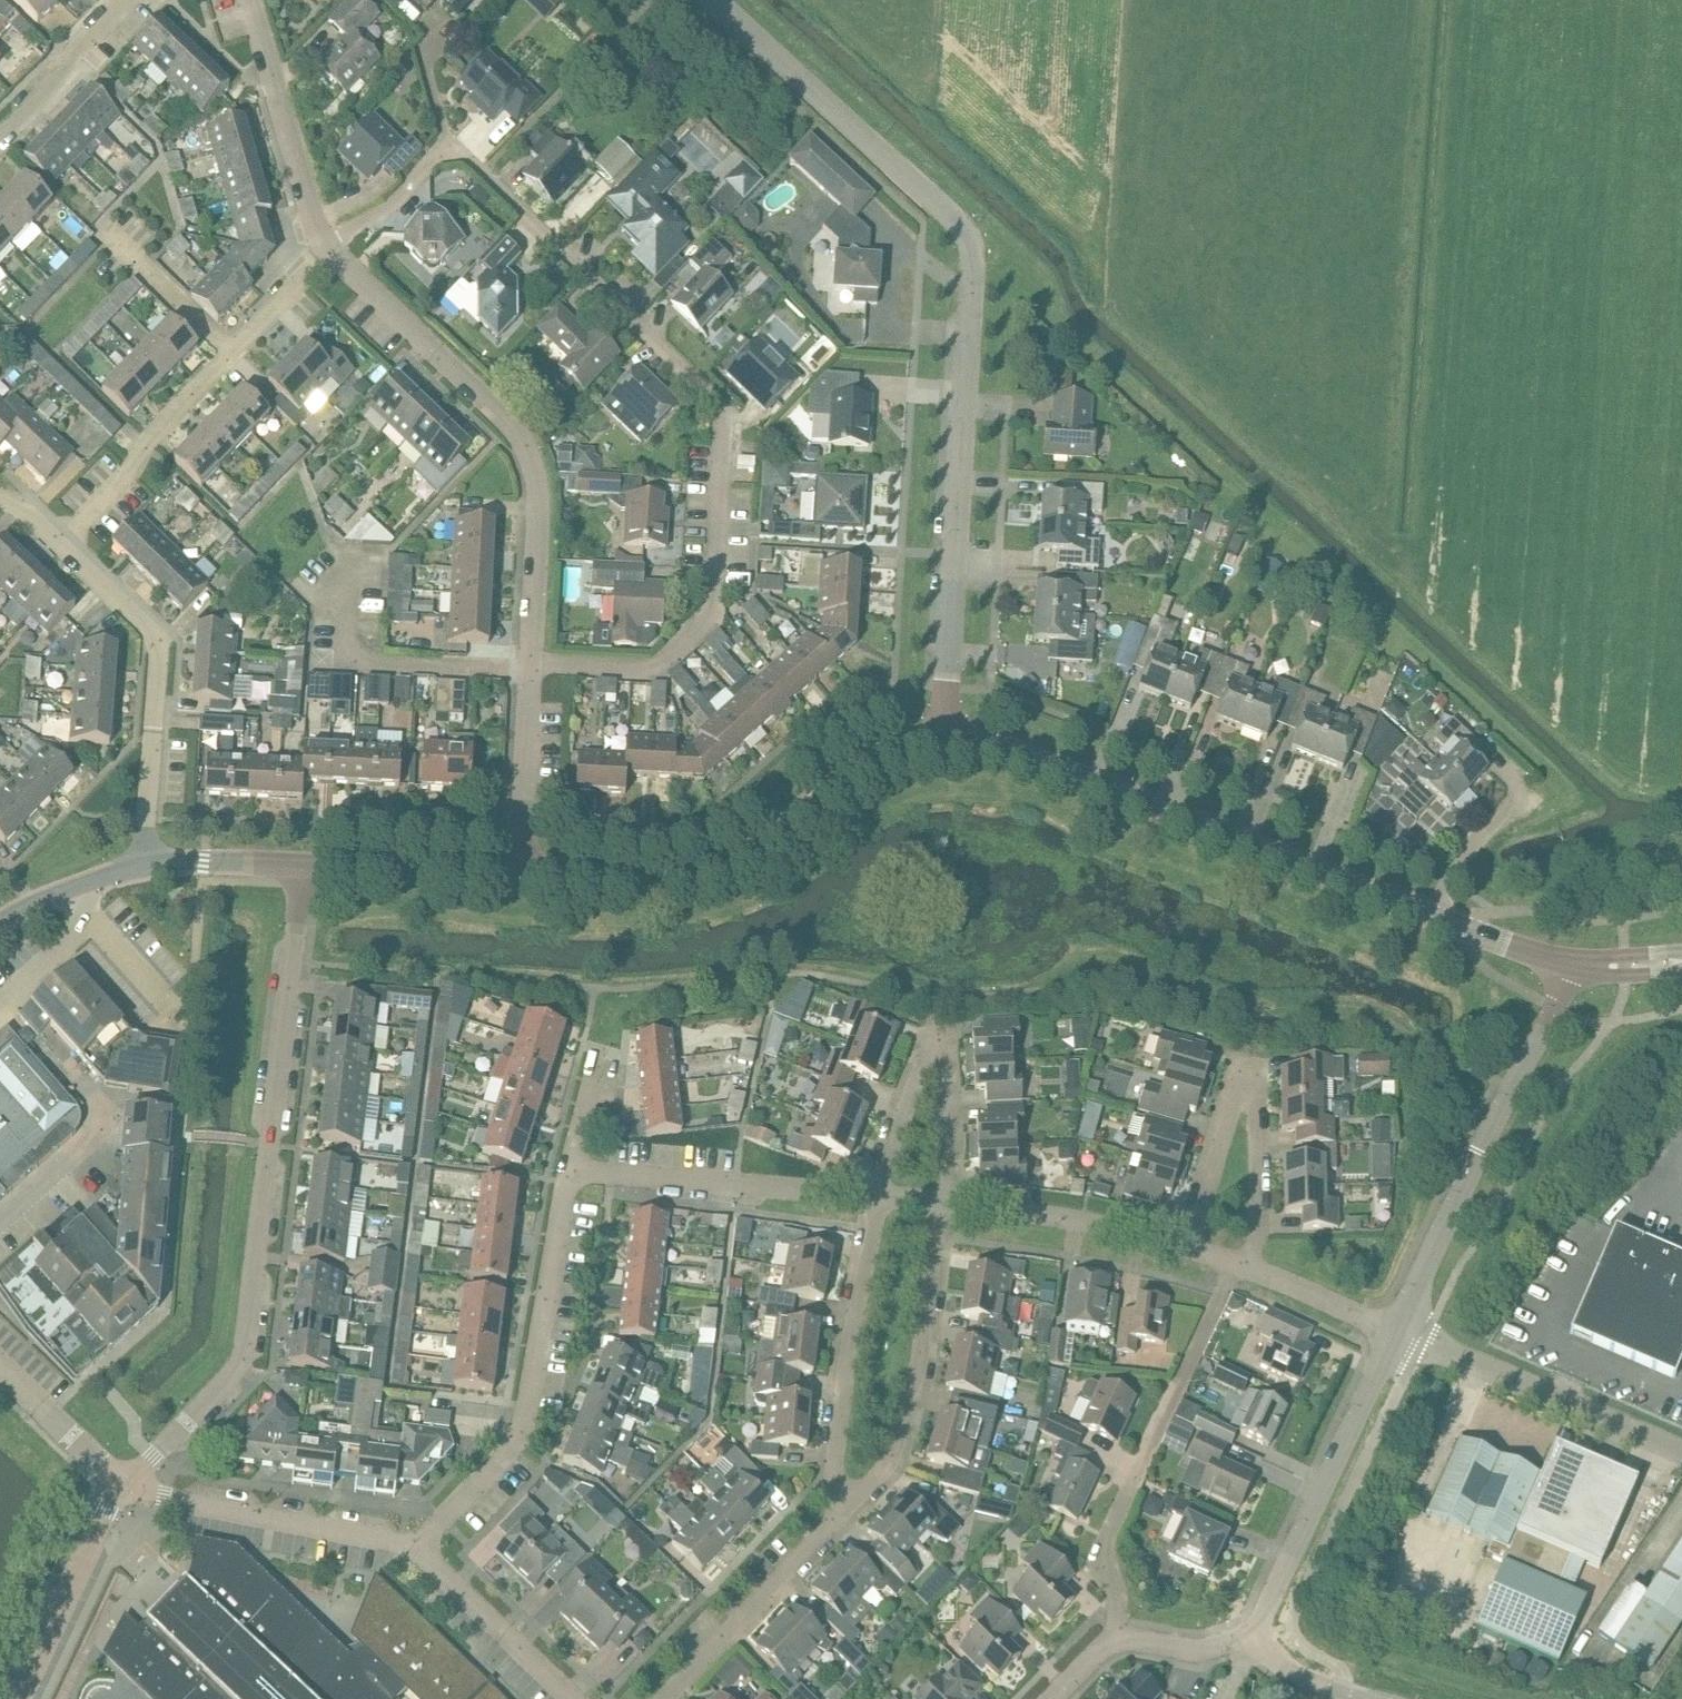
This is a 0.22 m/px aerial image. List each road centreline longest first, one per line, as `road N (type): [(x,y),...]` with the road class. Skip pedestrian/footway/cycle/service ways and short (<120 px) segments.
road 1 (residential): [(528,666),(633,671),(700,622),(710,598),(714,429),(705,405),(455,160),(439,155)]
road 2 (unclassified): [(123,1488),(235,1372),(245,1347),(303,863)]
road 3 (residential): [(528,666),(538,517),(525,448),(340,273),(316,234)]
road 4 (residential): [(940,742),(970,243)]
road 5 (tertiary): [(518,878),(695,879),(767,842),(848,776),(940,742)]
road 6 (residential): [(415,1549),(501,1463),(539,1364),(570,1172)]
road 7 (residential): [(1121,1640),(1100,1581),(1103,1556),(1234,1269)]
road 8 (tertiary): [(1434,915),(1073,775)]
road 9 (unclassified): [(144,868),(158,650),(153,633),(58,545)]
road 10 (residential): [(1394,1333),(1552,1011)]
road 11 (residential): [(720,0),(961,224),(970,243)]
road 12 (residential): [(1253,1276),(1258,1120),(1246,1102),(1229,1116),(1185,1246)]
road 13 (residential): [(836,1510),(889,1455),(904,1426),(944,1203)]
road 14 (residential): [(1256,1637),(1394,1333)]
road 15 (residential): [(873,1198),(836,1510)]
road 16 (residential): [(1681,1455),(1394,1333)]
road 17 (residential): [(873,1198),(570,1172)]
road 18 (residential): [(415,1549),(123,1488)]
road 19 (residential): [(944,1203),(945,1084),(934,1066),(916,1082),(873,1198)]
road 20 (residential): [(667,1698),(836,1510)]
road 21 (residential): [(58,545),(217,357)]
road 22 (residential): [(1185,1246),(944,1203)]
road 23 (residential): [(316,234),(245,0)]
road 24 (unclassified): [(24,1698),(123,1488)]
road 25 (residential): [(573,1698),(415,1549)]
road 26 (tertiary): [(303,863),(518,878)]
road 27 (residential): [(518,878),(528,666)]
road 28 (residential): [(0,127),(125,0)]
road 29 (unclassified): [(123,1488),(0,1369)]
road 30 (residential): [(217,357),(104,237)]
road 31 (tertiary): [(144,868),(303,863)]
road 32 (residential): [(217,357),(316,234)]
road 33 (tertiary): [(0,923),(144,868)]
road 34 (residential): [(1394,1333),(1253,1276)]
road 35 (residential): [(316,234),(439,155)]
road 36 (tertiary): [(1569,966),(1434,915)]
road 37 (residential): [(1434,915),(1452,870),(1516,799)]
road 38 (tertiary): [(940,742),(1001,748),(1073,775)]
road 39 (residential): [(1121,1640),(1205,1652),(1256,1637)]
road 40 (residential): [(1256,1637),(1289,1667),(1360,1698)]

